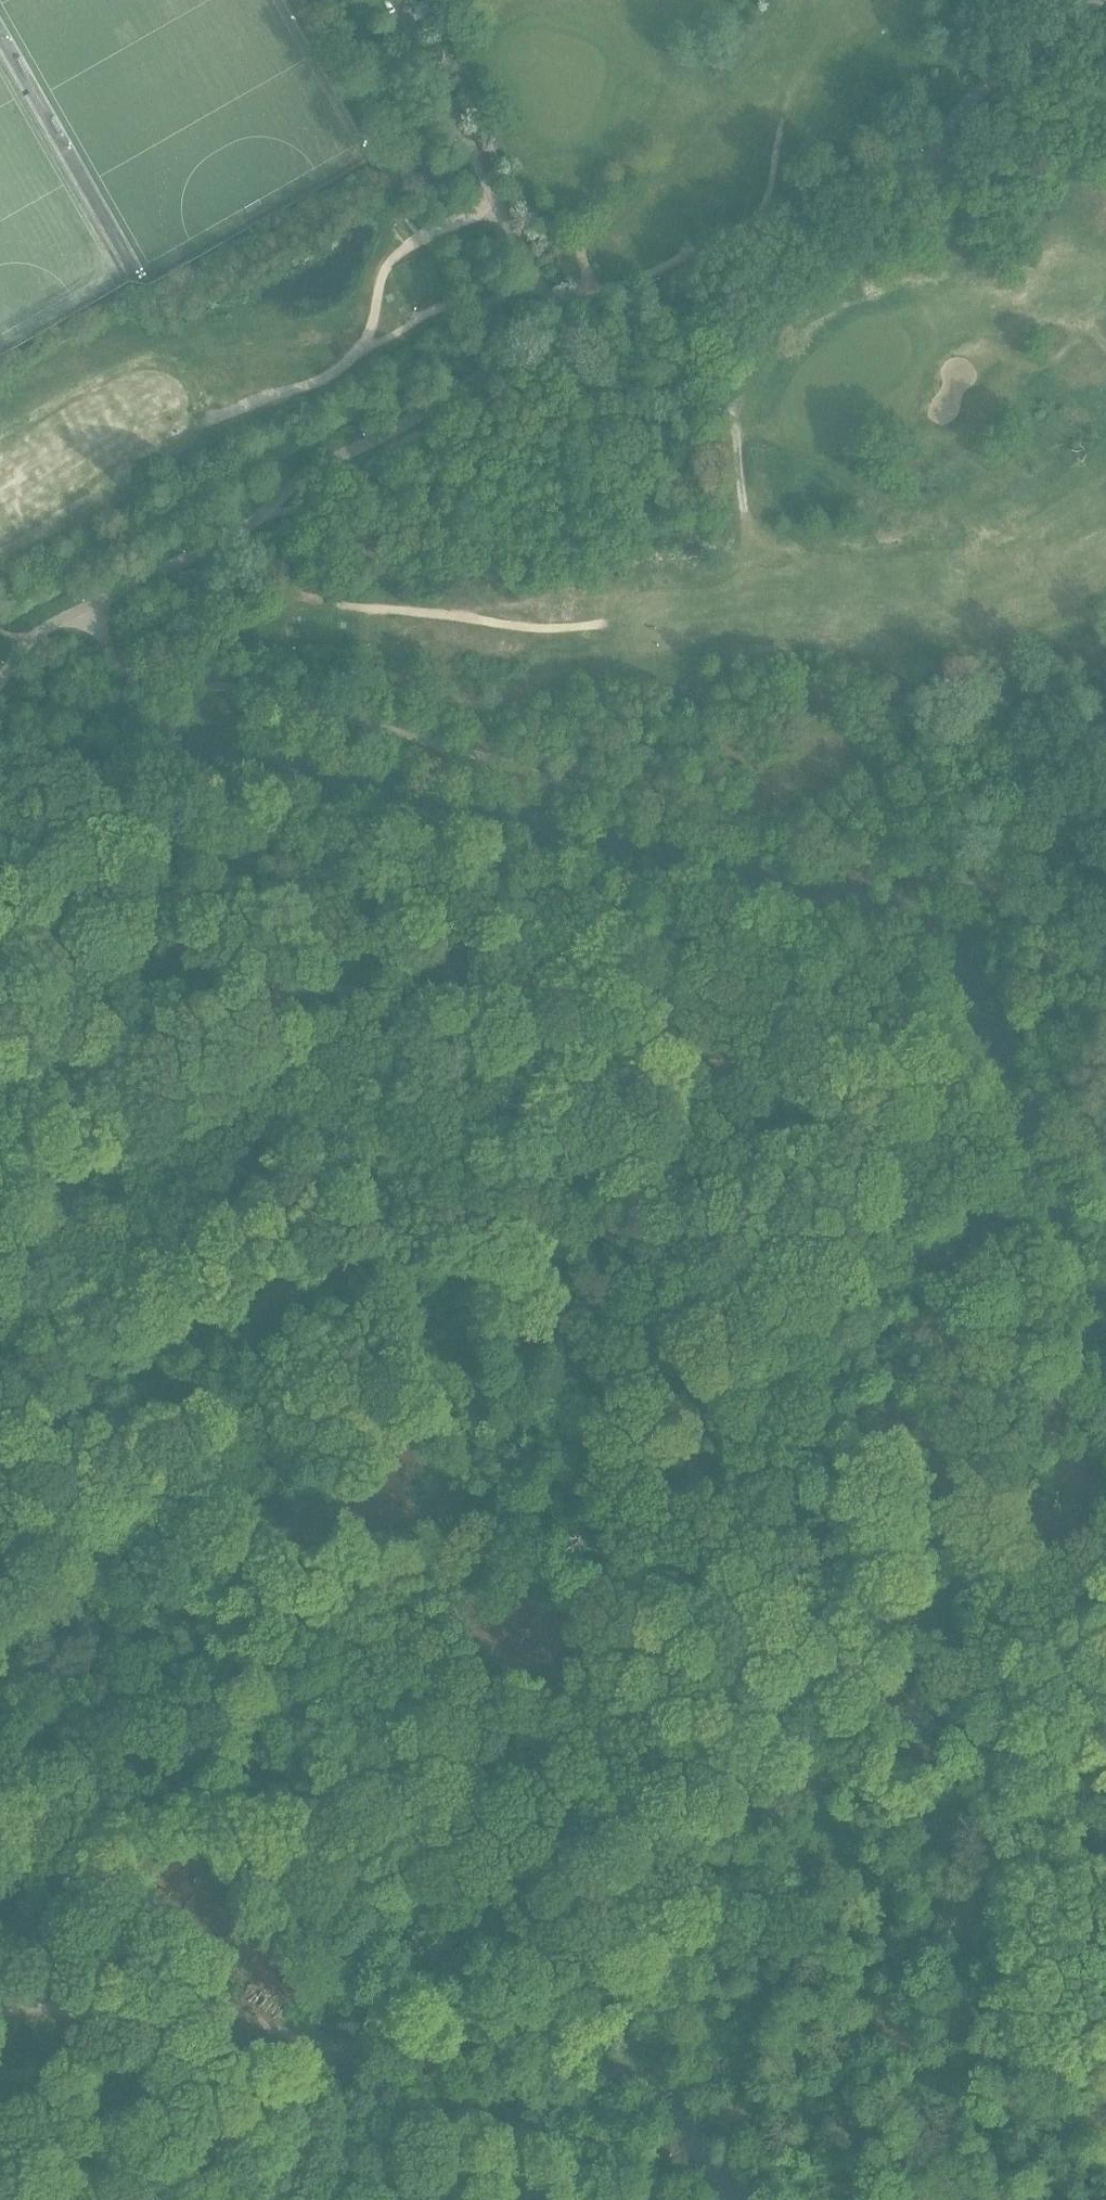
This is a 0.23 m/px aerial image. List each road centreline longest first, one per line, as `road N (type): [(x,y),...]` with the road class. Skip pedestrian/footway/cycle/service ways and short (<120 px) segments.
road 1 (residential): [(547,296),(395,0)]

